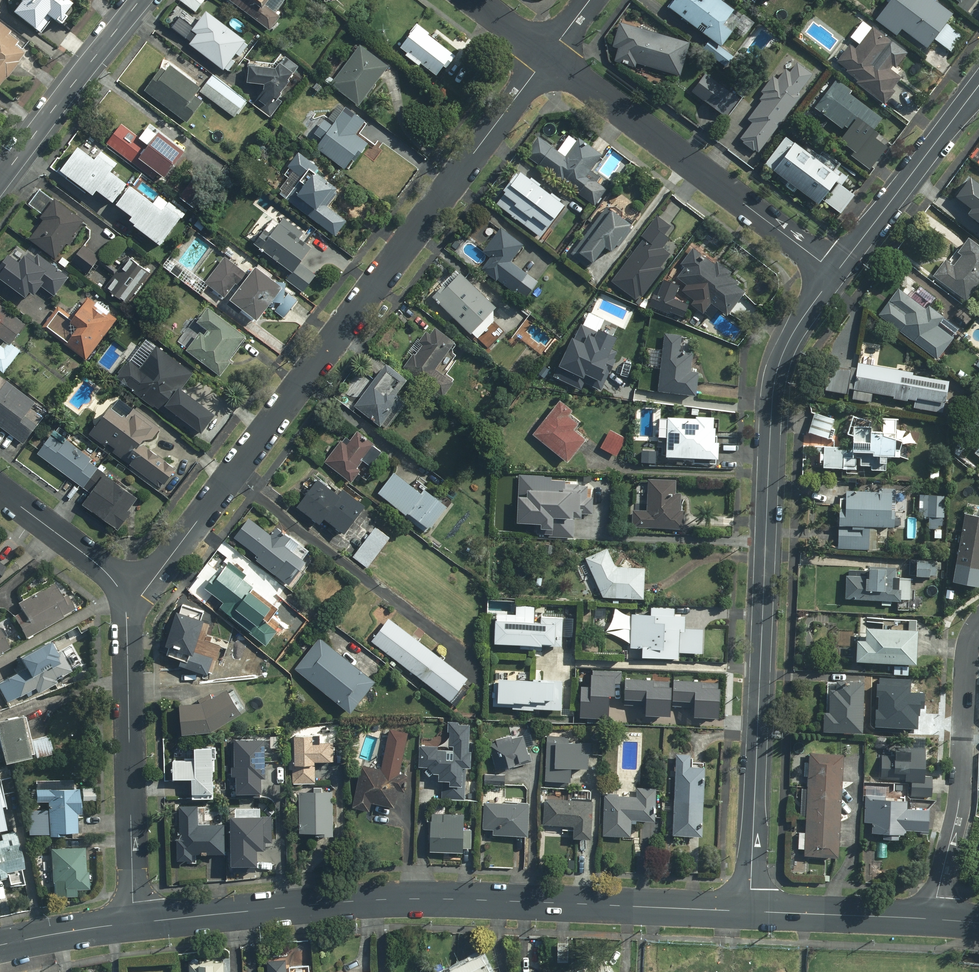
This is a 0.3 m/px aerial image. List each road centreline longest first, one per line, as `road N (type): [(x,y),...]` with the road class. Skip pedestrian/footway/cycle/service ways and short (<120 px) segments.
road 1 (residential): [(127,609),(549,55)]
road 2 (residential): [(836,273),(786,344),(771,407),(750,911)]
road 3 (secondary): [(133,923),(410,899),(750,911)]
road 4 (residential): [(836,273),(549,55)]
road 5 (residential): [(133,923),(127,609)]
road 6 (residential): [(931,919),(959,788),(966,653),(978,622)]
road 7 (residential): [(978,89),(836,273)]
road 8 (secondary): [(139,0),(0,181)]
road 9 (secondary): [(750,911),(931,919)]
road 10 (residential): [(127,609),(123,591),(98,561),(0,487)]
road 11 (secondary): [(0,945),(133,923)]

